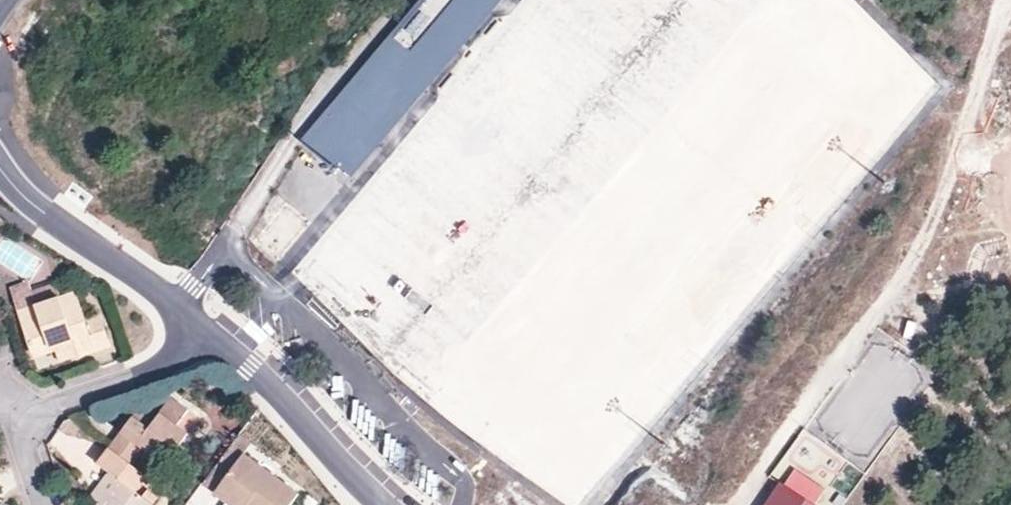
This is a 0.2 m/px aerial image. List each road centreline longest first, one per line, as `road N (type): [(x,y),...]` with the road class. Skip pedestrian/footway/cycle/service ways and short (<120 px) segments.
road 1 (residential): [(0,169),(30,203),(219,334)]
road 2 (residential): [(219,334),(385,504)]
road 3 (residential): [(219,334),(195,350),(17,404)]

